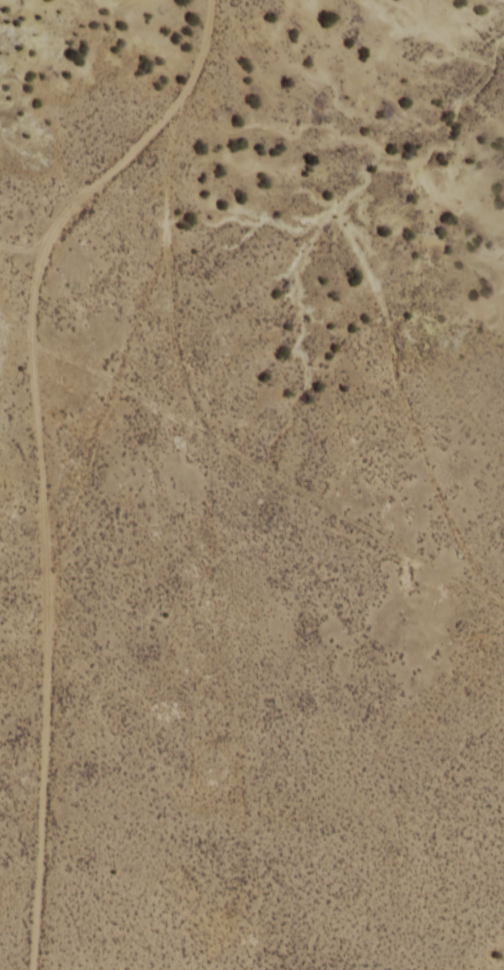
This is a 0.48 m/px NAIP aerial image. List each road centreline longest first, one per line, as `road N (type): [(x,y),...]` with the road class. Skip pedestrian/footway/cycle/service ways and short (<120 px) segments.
road 1 (residential): [(29,969),(42,617),(24,345),(36,265),(74,206),(147,137),(187,80)]
road 2 (track): [(503,608),(218,452),(194,415),(175,349),(163,180),(187,80),(209,30),(210,0)]

